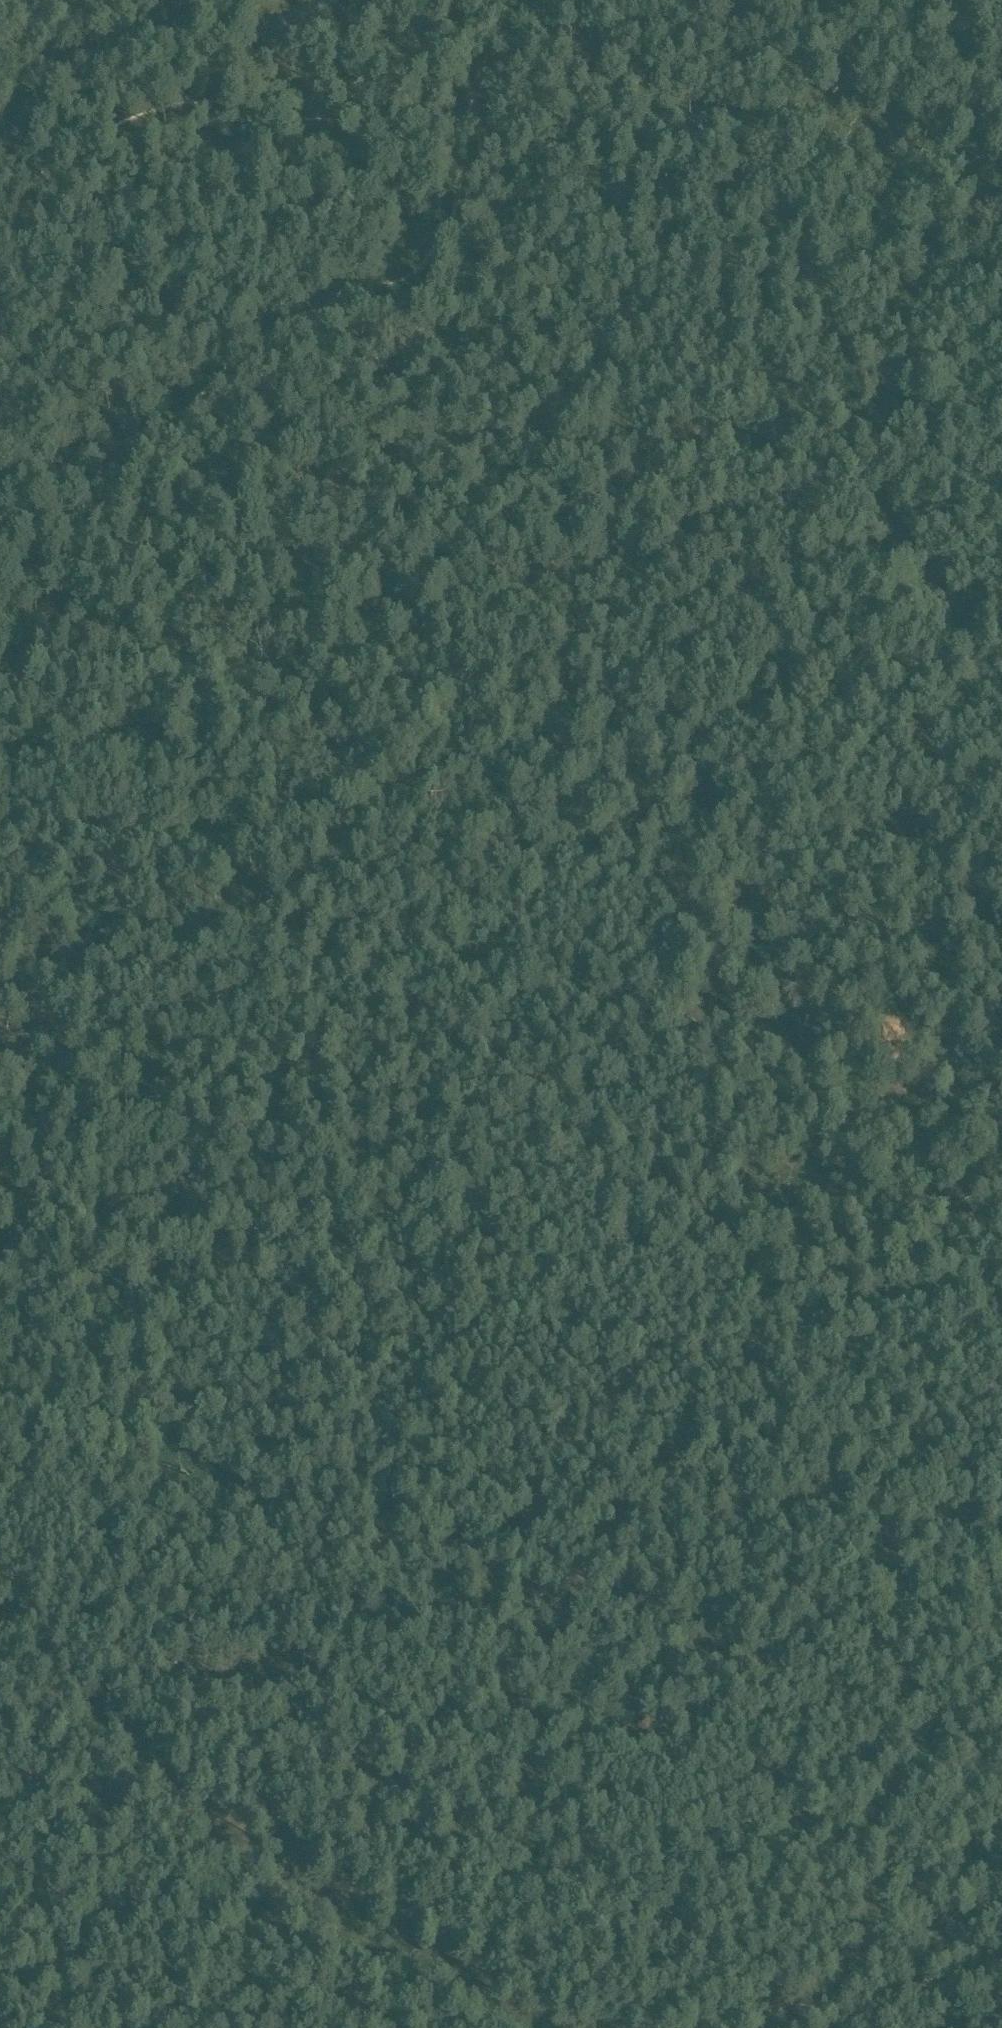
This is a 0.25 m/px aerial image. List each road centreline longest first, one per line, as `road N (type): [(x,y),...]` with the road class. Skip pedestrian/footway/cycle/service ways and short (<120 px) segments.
road 1 (track): [(0,142),(69,74),(135,40),(297,19),(332,0)]

